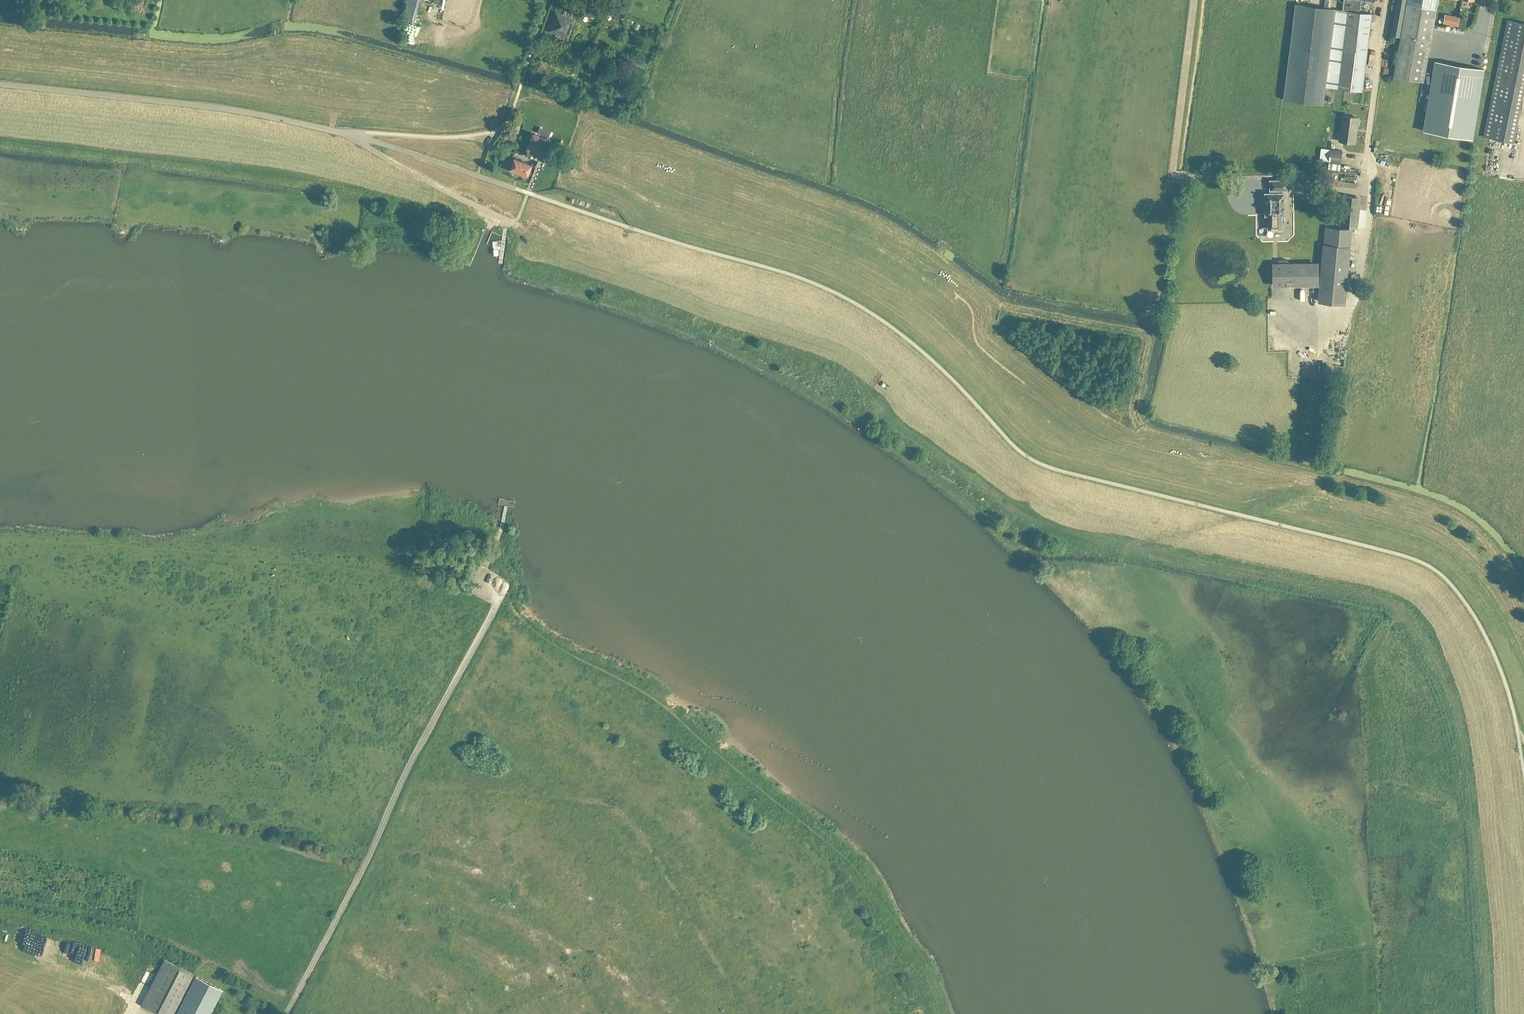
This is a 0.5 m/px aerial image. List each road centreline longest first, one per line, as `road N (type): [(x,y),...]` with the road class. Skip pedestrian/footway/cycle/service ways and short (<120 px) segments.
road 1 (unclassified): [(489,585),(497,604),(286,1013)]
road 2 (unclassified): [(344,132),(489,133),(508,121),(522,82)]

